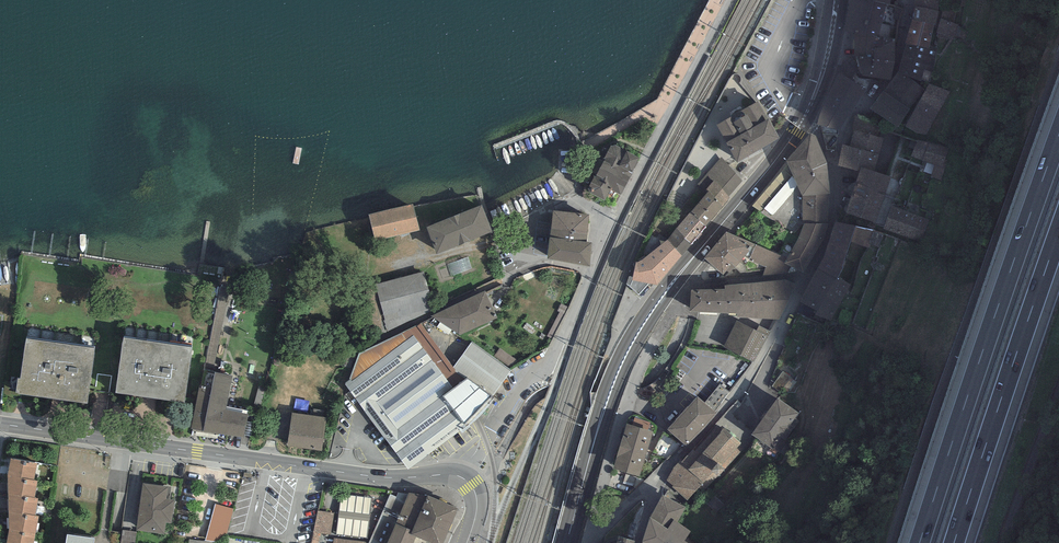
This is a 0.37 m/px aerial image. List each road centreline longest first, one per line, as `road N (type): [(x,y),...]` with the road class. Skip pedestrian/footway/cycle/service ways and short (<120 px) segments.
road 1 (motorway): [(1058,137),(920,542)]
road 2 (tertiary): [(464,478),(381,477),(119,441)]
road 3 (motorway): [(955,542),(1058,233)]
road 4 (residential): [(464,478),(524,386),(546,369),(590,272),(516,260)]
road 5 (primary): [(567,542),(615,379),(665,293)]
road 6 (residential): [(806,276),(778,335),(732,402),(648,485)]
road 7 (primary): [(674,280),(806,116)]
road 8 (residential): [(834,165),(854,115),(891,80),(909,0)]
road 9 (track): [(1004,542),(1058,395)]
road 10 (unclassified): [(591,534),(627,399)]
road 11 (residential): [(806,276),(674,280)]
road 12 (unclassified): [(627,399),(677,306),(665,293)]
road 13 (tertiary): [(119,441),(0,424)]
road 14 (primary): [(806,116),(837,0)]

